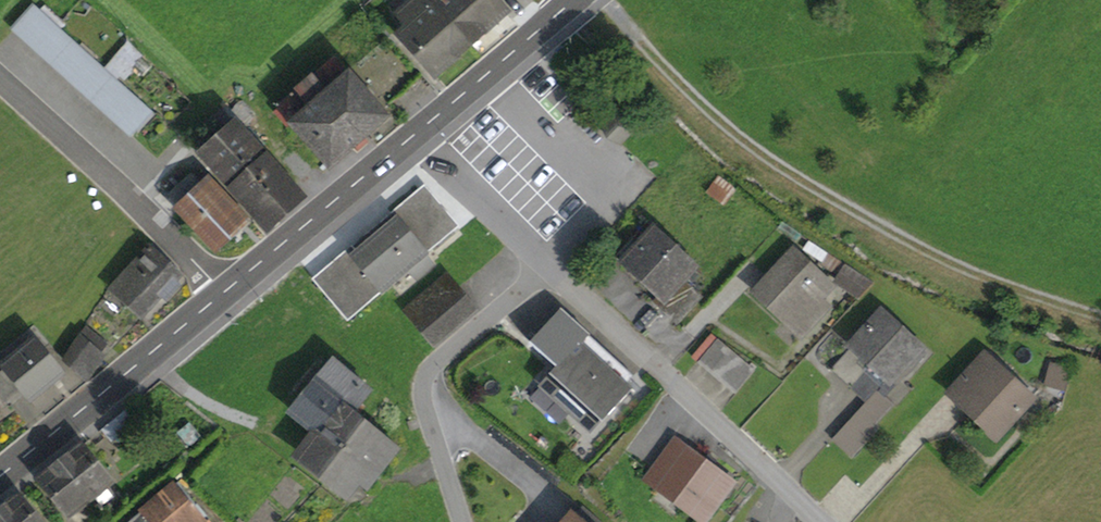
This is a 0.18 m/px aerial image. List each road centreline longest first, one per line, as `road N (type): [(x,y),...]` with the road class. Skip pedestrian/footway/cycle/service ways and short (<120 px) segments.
road 1 (track): [(1100,318),(987,282),(918,250),(778,166),(720,125),(594,0)]
road 2 (residential): [(542,264),(824,521)]
road 3 (residential): [(462,521),(421,399),(424,378),(542,264)]
road 4 (residential): [(224,292),(0,77)]
road 5 (primary): [(224,292),(0,475)]
road 6 (primary): [(406,140),(224,292)]
road 7 (primary): [(575,0),(406,140)]
road 8 (residential): [(406,140),(542,264)]

